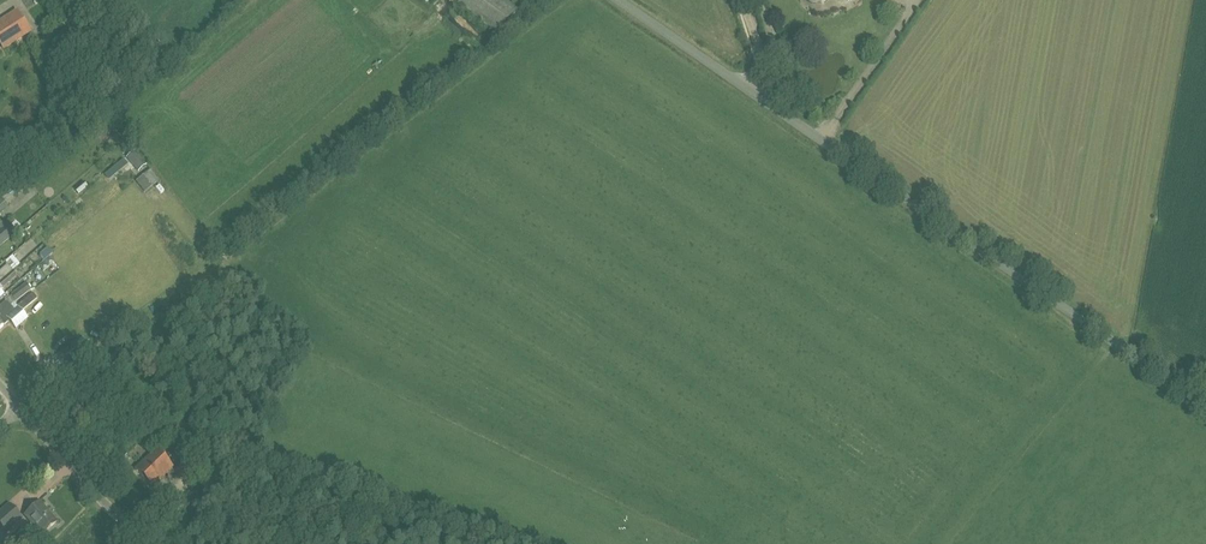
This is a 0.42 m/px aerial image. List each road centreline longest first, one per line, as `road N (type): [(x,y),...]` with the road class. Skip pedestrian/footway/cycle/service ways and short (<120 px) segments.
road 1 (unclassified): [(1205,403),(626,0)]
road 2 (unclassified): [(143,543),(0,394)]

